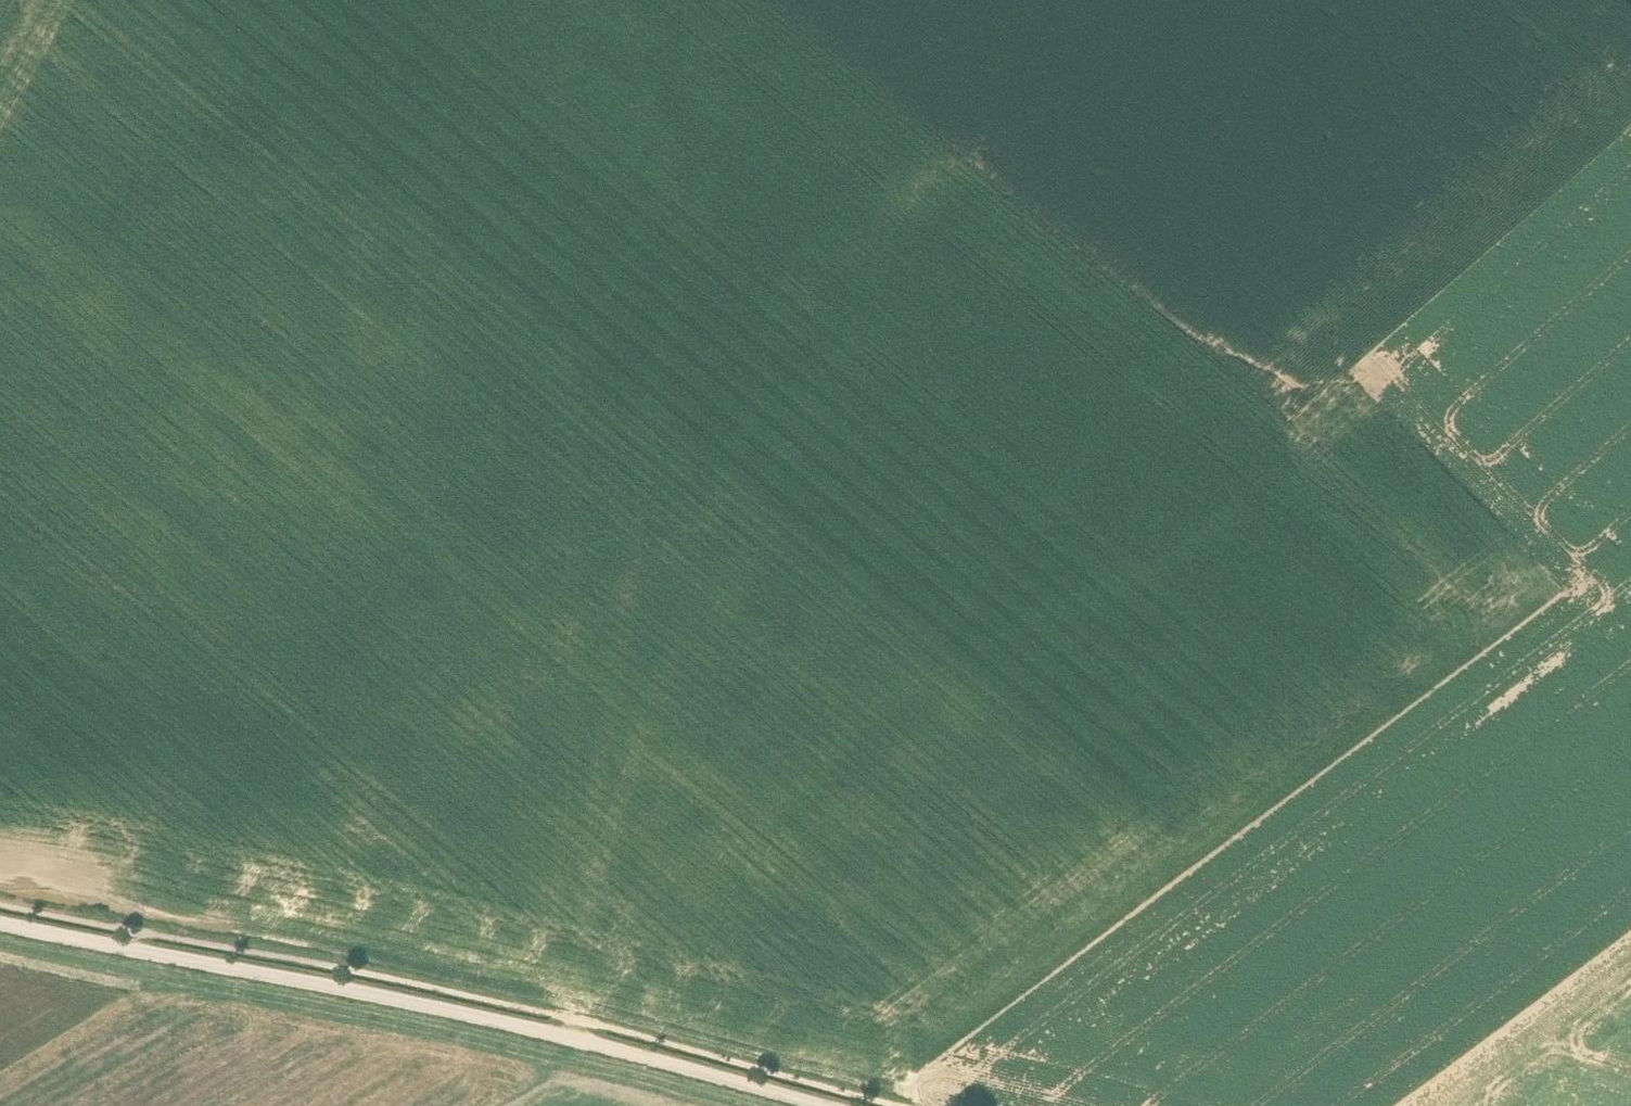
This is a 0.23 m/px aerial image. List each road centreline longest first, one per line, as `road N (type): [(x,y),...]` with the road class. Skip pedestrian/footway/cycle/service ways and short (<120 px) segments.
road 1 (track): [(0,922),(548,1032),(828,1105)]

